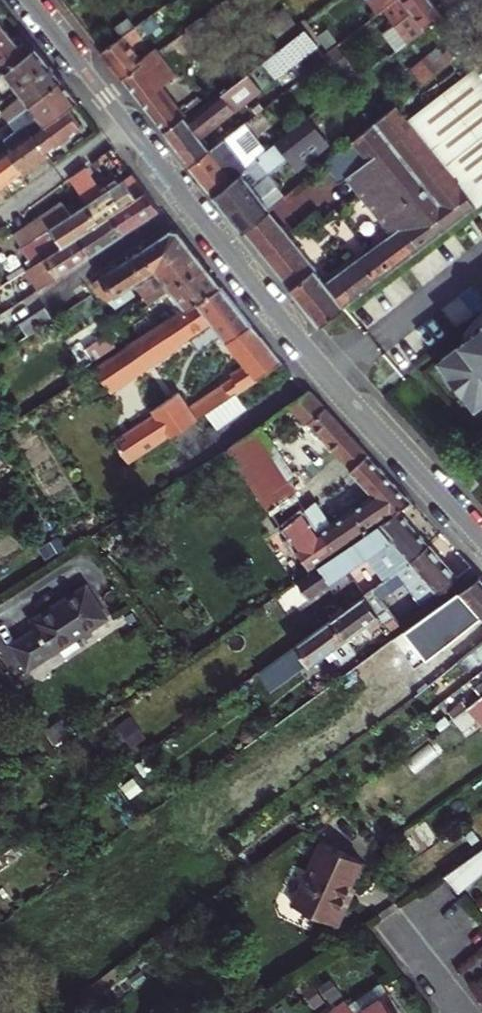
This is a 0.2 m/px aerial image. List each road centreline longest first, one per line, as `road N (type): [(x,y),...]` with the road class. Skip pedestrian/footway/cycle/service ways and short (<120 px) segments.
road 1 (tertiary): [(26,0),(290,331),(481,543)]

